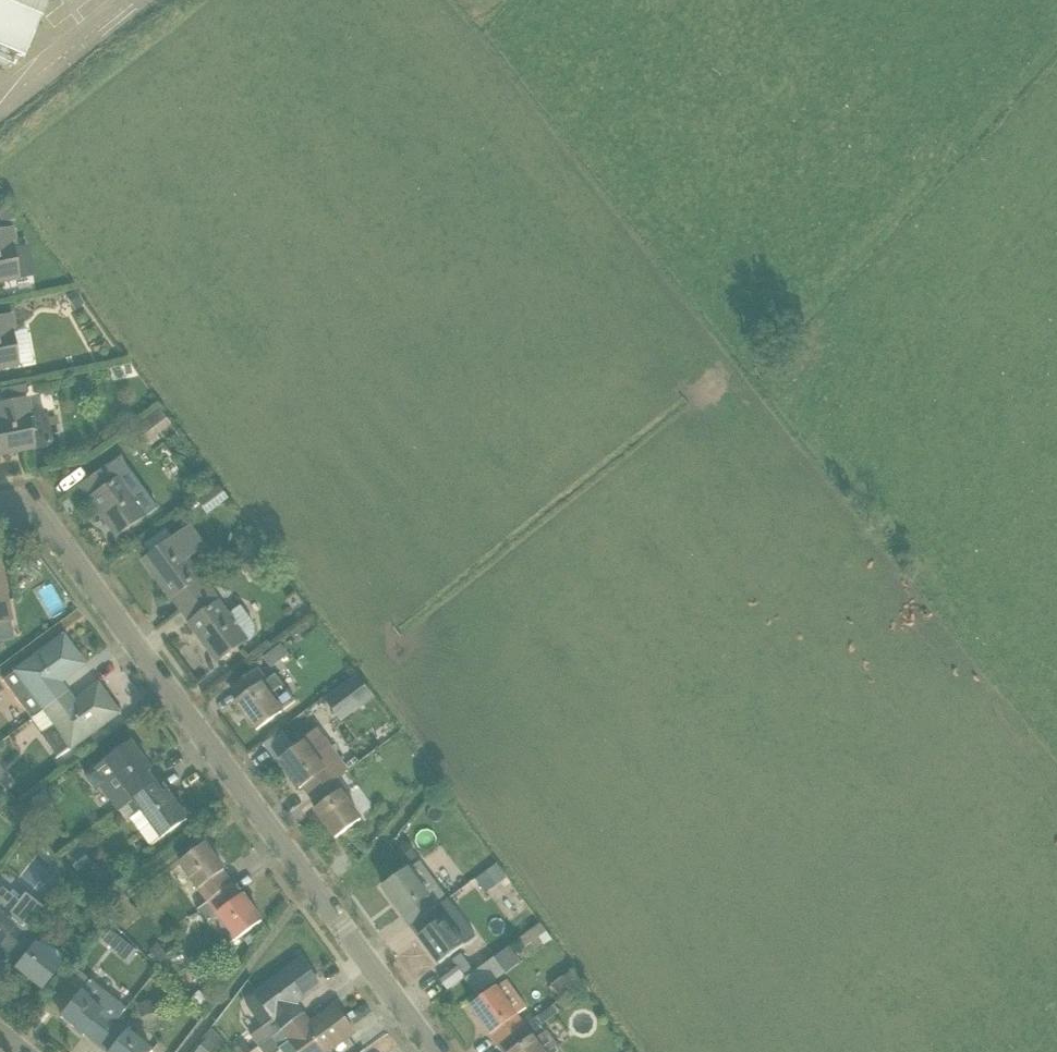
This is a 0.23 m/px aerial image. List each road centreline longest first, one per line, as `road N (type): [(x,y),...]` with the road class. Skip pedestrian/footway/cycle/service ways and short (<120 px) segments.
road 1 (residential): [(430,1051),(90,583),(33,517),(0,511)]

